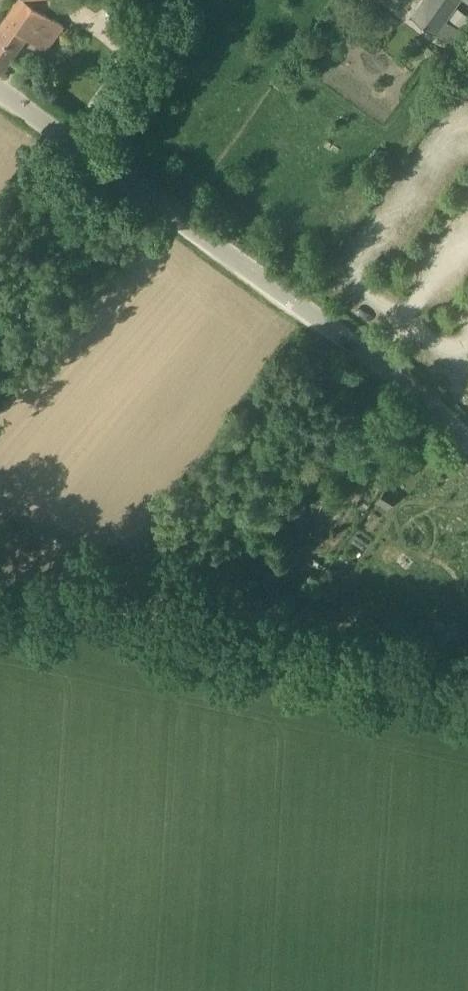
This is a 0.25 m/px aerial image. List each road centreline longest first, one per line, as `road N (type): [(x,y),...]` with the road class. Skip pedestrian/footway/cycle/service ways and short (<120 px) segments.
road 1 (tertiary): [(467,440),(413,388),(0,89)]

